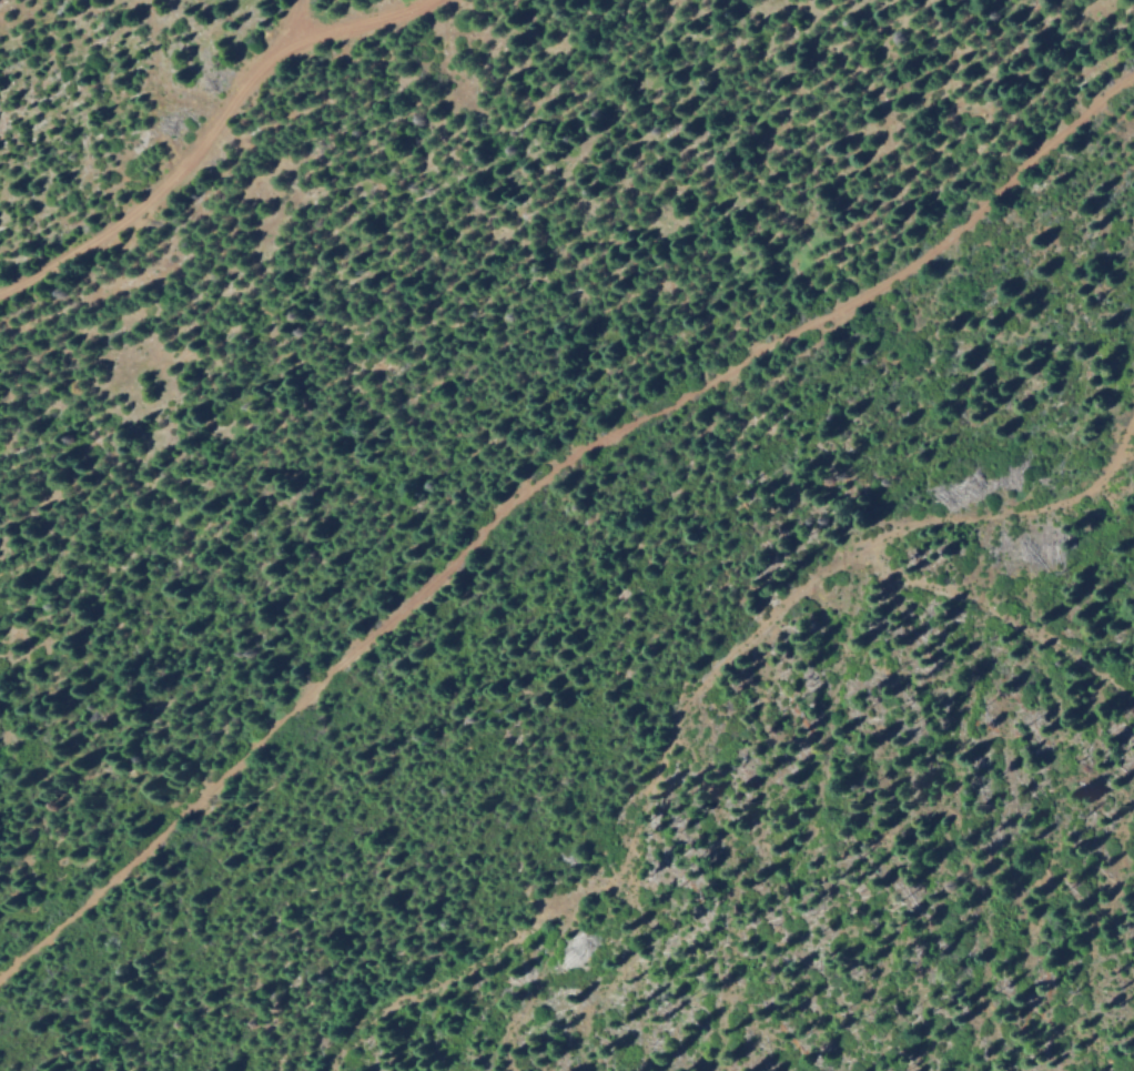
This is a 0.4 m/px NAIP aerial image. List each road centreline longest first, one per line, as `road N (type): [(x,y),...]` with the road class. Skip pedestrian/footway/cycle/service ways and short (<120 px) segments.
road 1 (track): [(1133,79),(1057,130),(981,210),(892,276),(765,352),(576,446),(429,577),(215,795),(0,972)]
road 2 (track): [(337,1070),(387,999),(465,972),(548,906),(617,872),(677,727),(747,640),(881,532)]
road 3 (track): [(1133,682),(890,565),(881,532),(932,511),(1056,503),(1102,477),(1133,415)]
road 4 (track): [(0,349),(159,290),(202,264),(231,193),(290,135),(396,59),(437,0)]
road 5 (track): [(0,290),(135,213),(288,37),(309,0)]
road 6 (track): [(288,37),(375,22),(437,0)]

